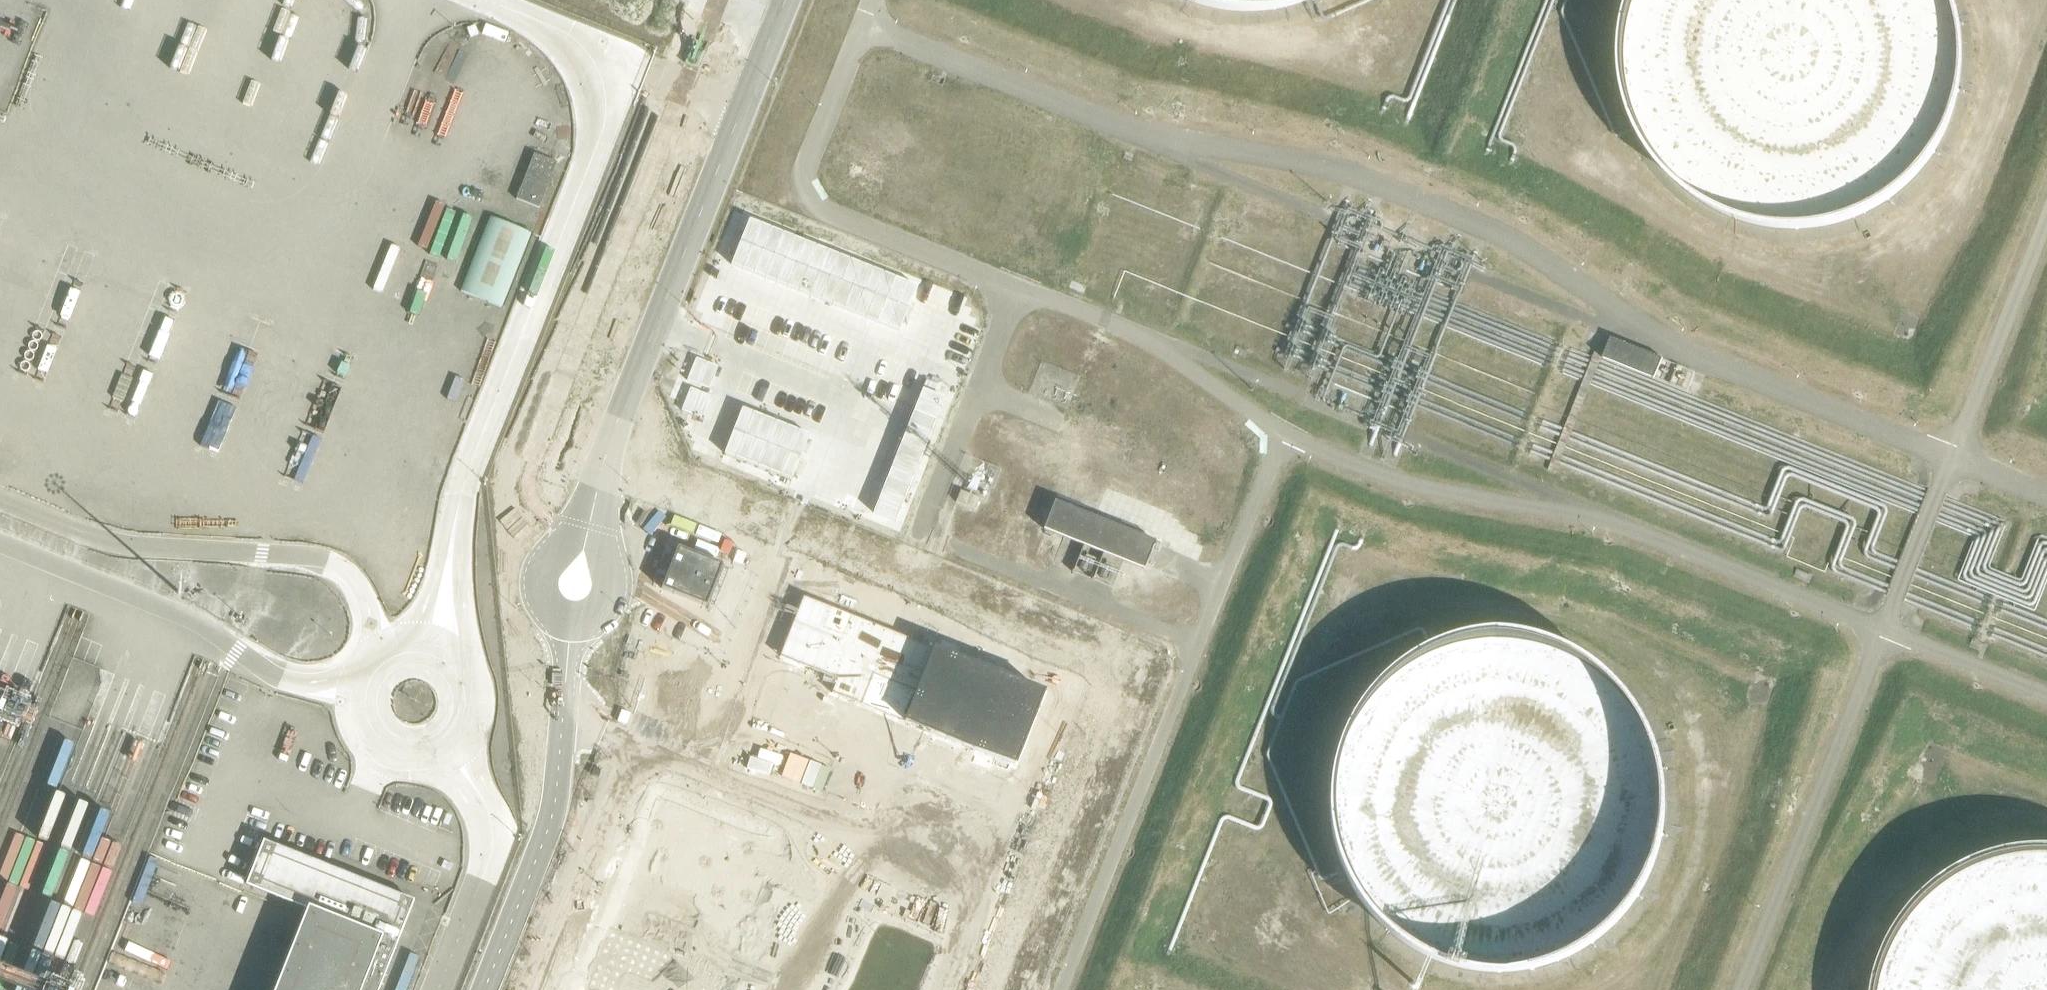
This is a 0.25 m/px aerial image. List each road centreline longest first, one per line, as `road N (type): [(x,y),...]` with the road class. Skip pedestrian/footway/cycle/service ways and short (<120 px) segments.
road 1 (secondary): [(591,533),(612,436),(784,0)]
road 2 (unclassified): [(571,634),(557,796),(484,989)]
road 3 (secondary): [(591,533),(553,542),(530,578),(543,618),(571,634)]
road 4 (secondary): [(571,634),(600,625),(622,588),(608,546),(591,533)]

